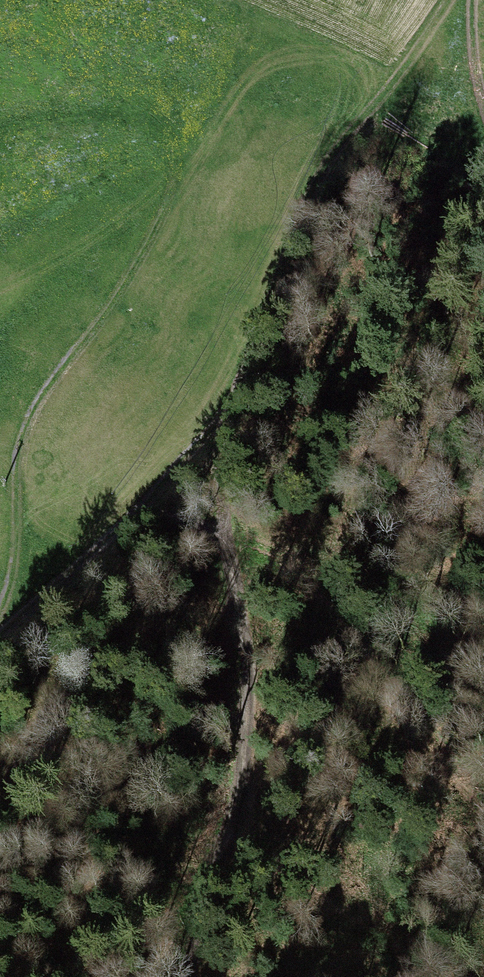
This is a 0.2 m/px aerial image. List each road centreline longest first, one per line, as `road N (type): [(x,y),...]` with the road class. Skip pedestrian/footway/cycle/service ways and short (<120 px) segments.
road 1 (track): [(0,641),(142,507),(216,423),(326,166),(451,0)]
road 2 (track): [(216,423),(249,771),(225,863),(190,900),(186,976)]
road 3 (track): [(169,160),(166,208),(150,243),(29,422),(0,615)]

